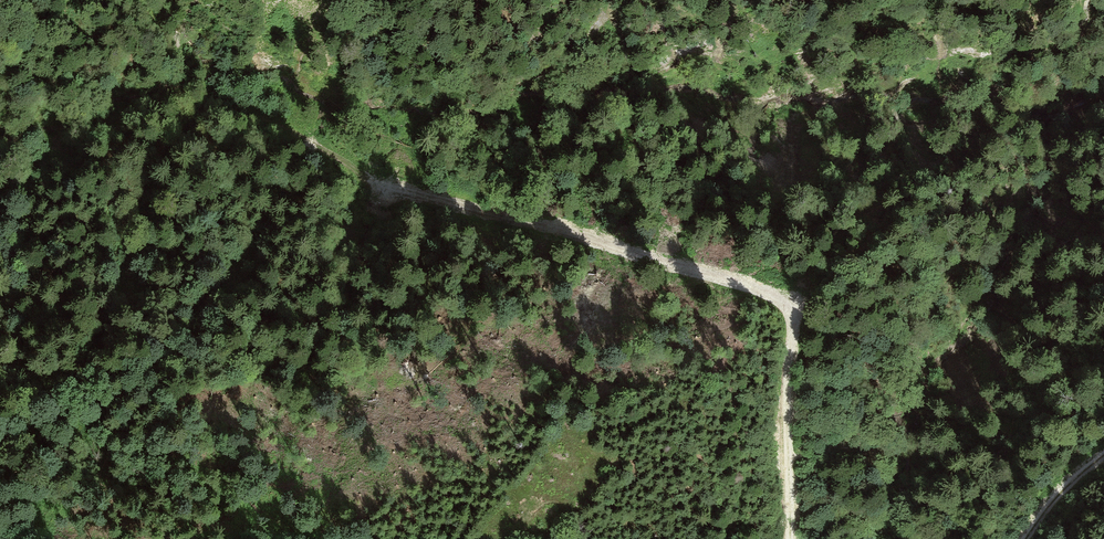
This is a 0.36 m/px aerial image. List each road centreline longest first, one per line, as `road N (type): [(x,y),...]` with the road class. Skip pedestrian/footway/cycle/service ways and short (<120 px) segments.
road 1 (track): [(210,100),(250,111),(387,188),(585,237),(771,296),(787,326),(790,538)]
road 2 (track): [(0,365),(32,376),(116,433),(220,479),(312,538)]

